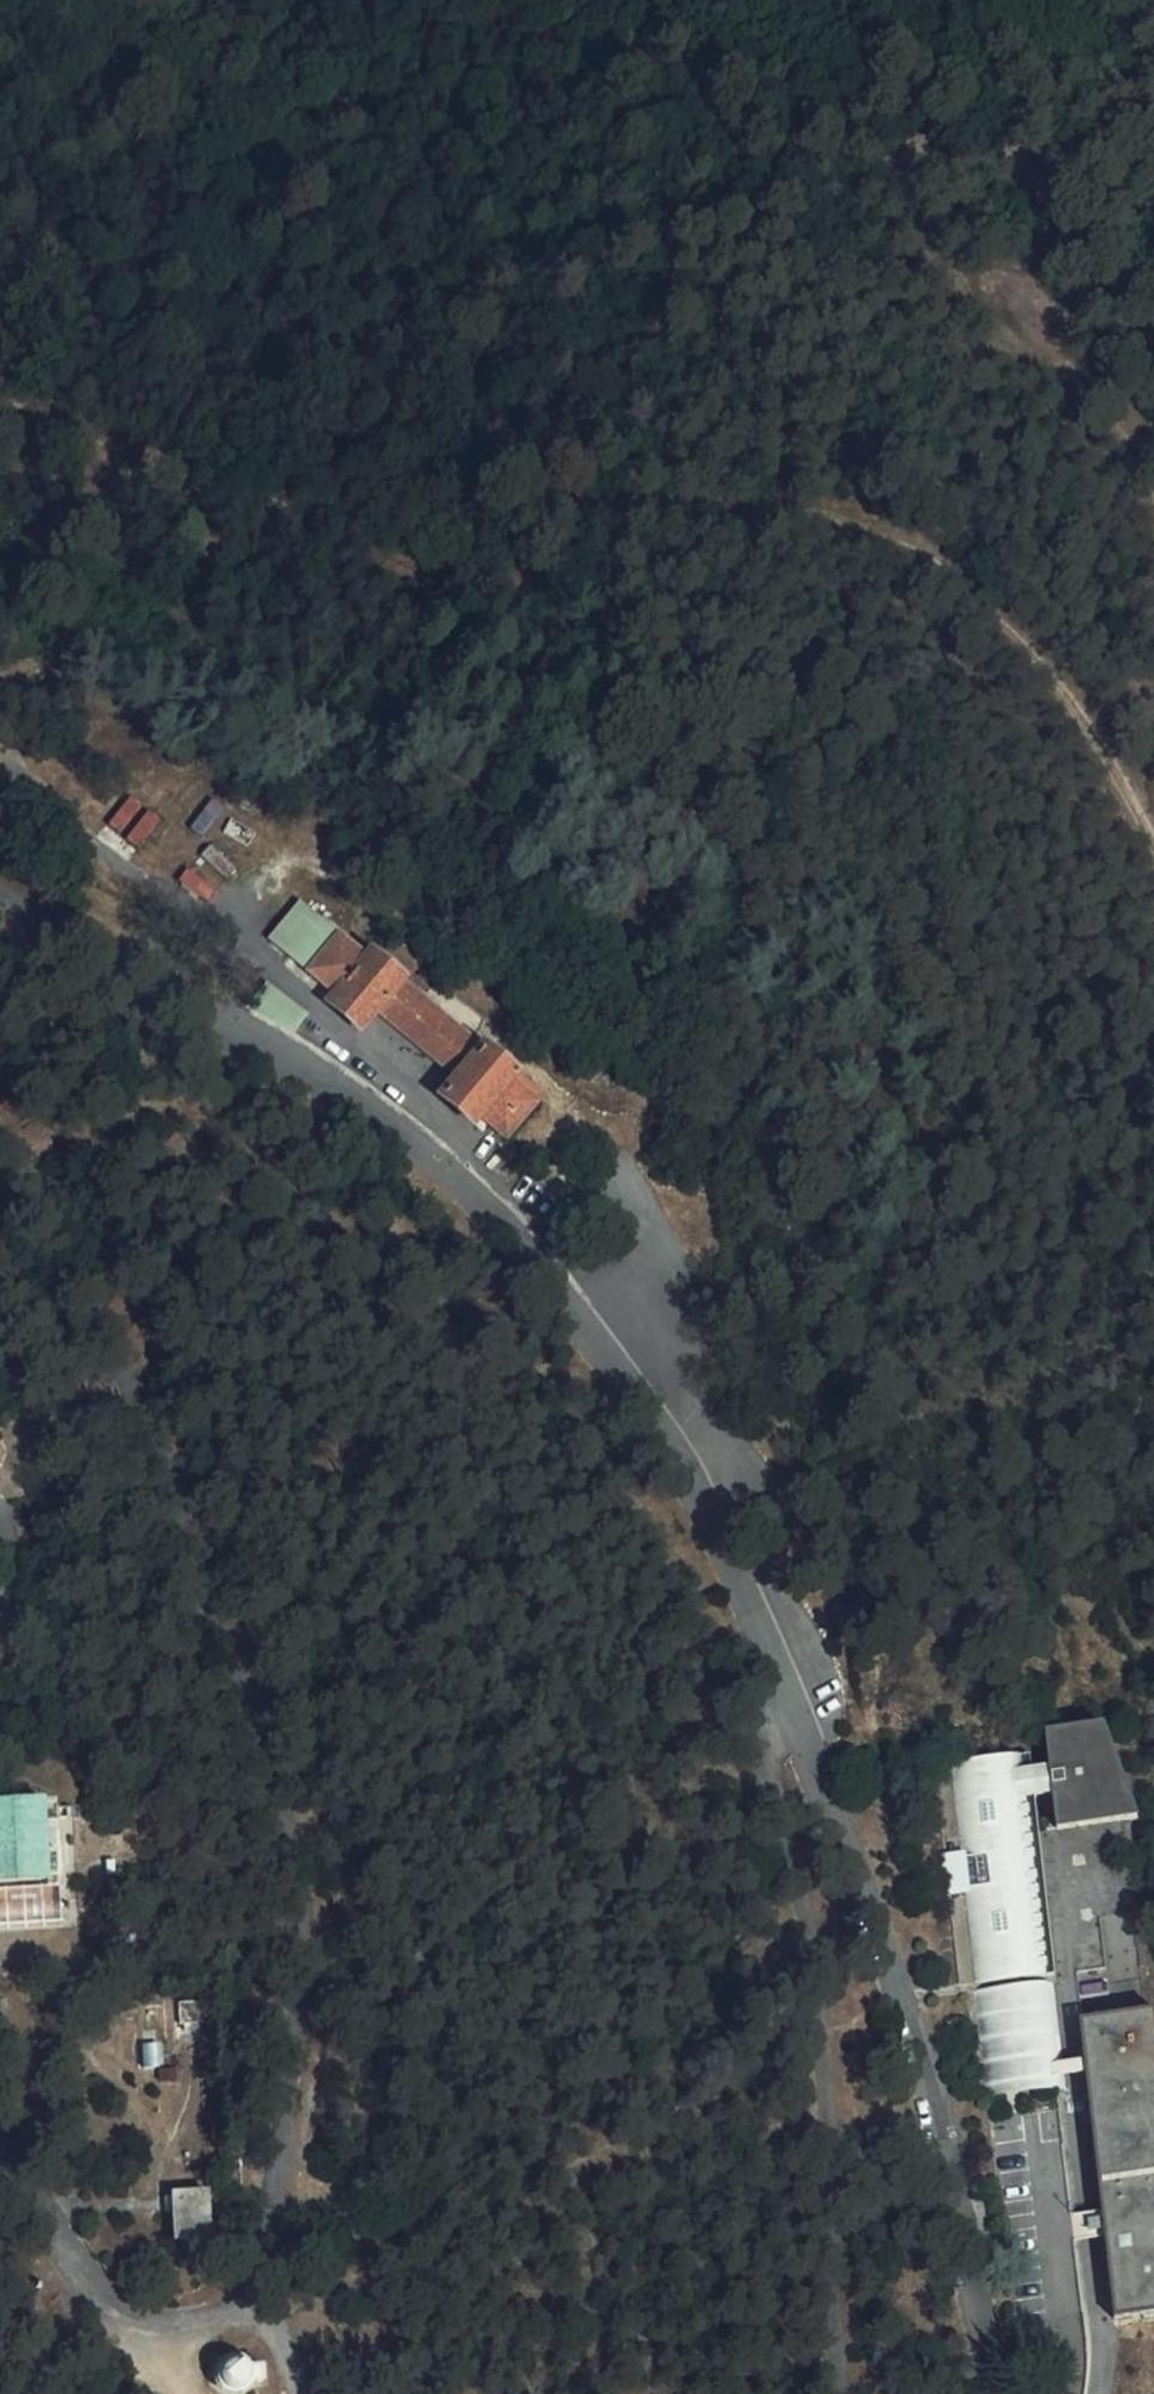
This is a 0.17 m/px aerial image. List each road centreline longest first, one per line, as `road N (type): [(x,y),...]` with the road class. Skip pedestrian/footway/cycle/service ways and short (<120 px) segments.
road 1 (track): [(1153,842),(1095,735),(1039,661),(948,573),(881,539),(763,512),(448,516),(223,490),(0,399)]
road 2 (track): [(1153,491),(1124,441),(1070,383),(971,305),(920,250),(905,207),(914,164),(949,140),(1039,120),(1153,135)]

